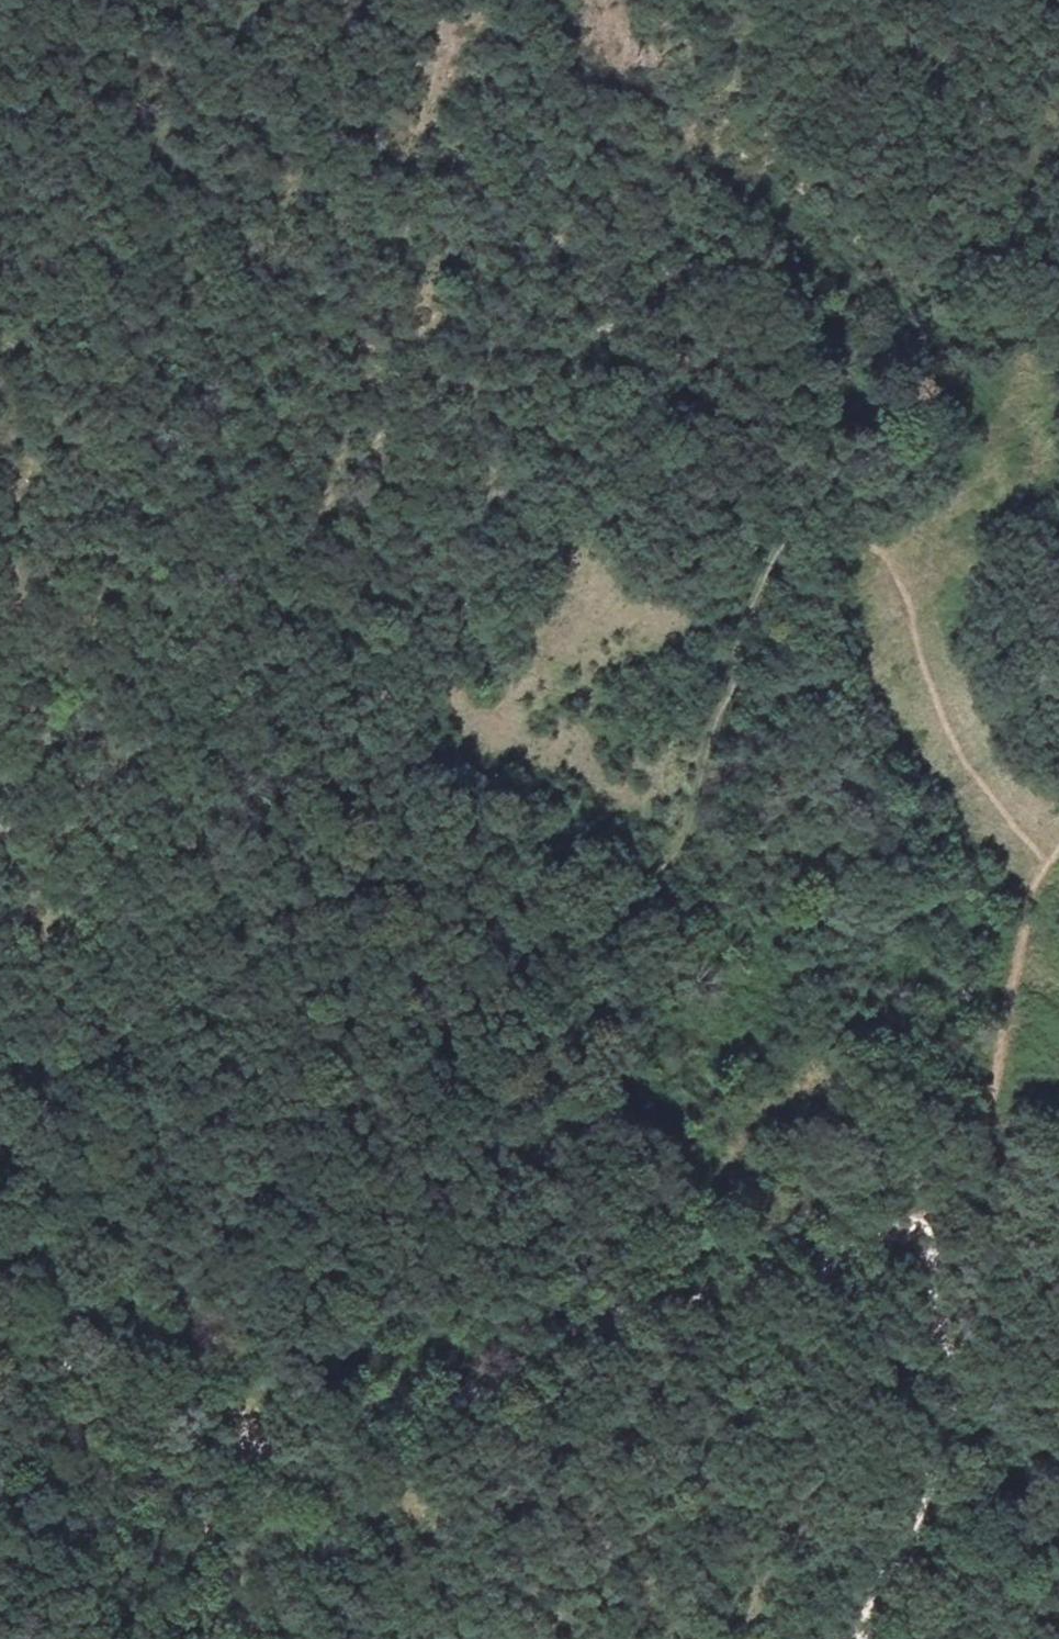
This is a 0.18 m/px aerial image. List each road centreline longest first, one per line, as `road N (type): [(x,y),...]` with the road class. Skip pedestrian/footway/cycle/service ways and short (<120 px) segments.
road 1 (track): [(853,1638),(916,1514),(945,1401),(927,1263),(912,1237),(893,1232),(828,1260),(642,1302)]
road 2 (track): [(642,1302),(372,1435),(276,1451),(150,1402),(65,1403),(0,1449)]
road 3 (track): [(912,1237),(968,1178),(986,1127),(1030,895),(1058,856)]

